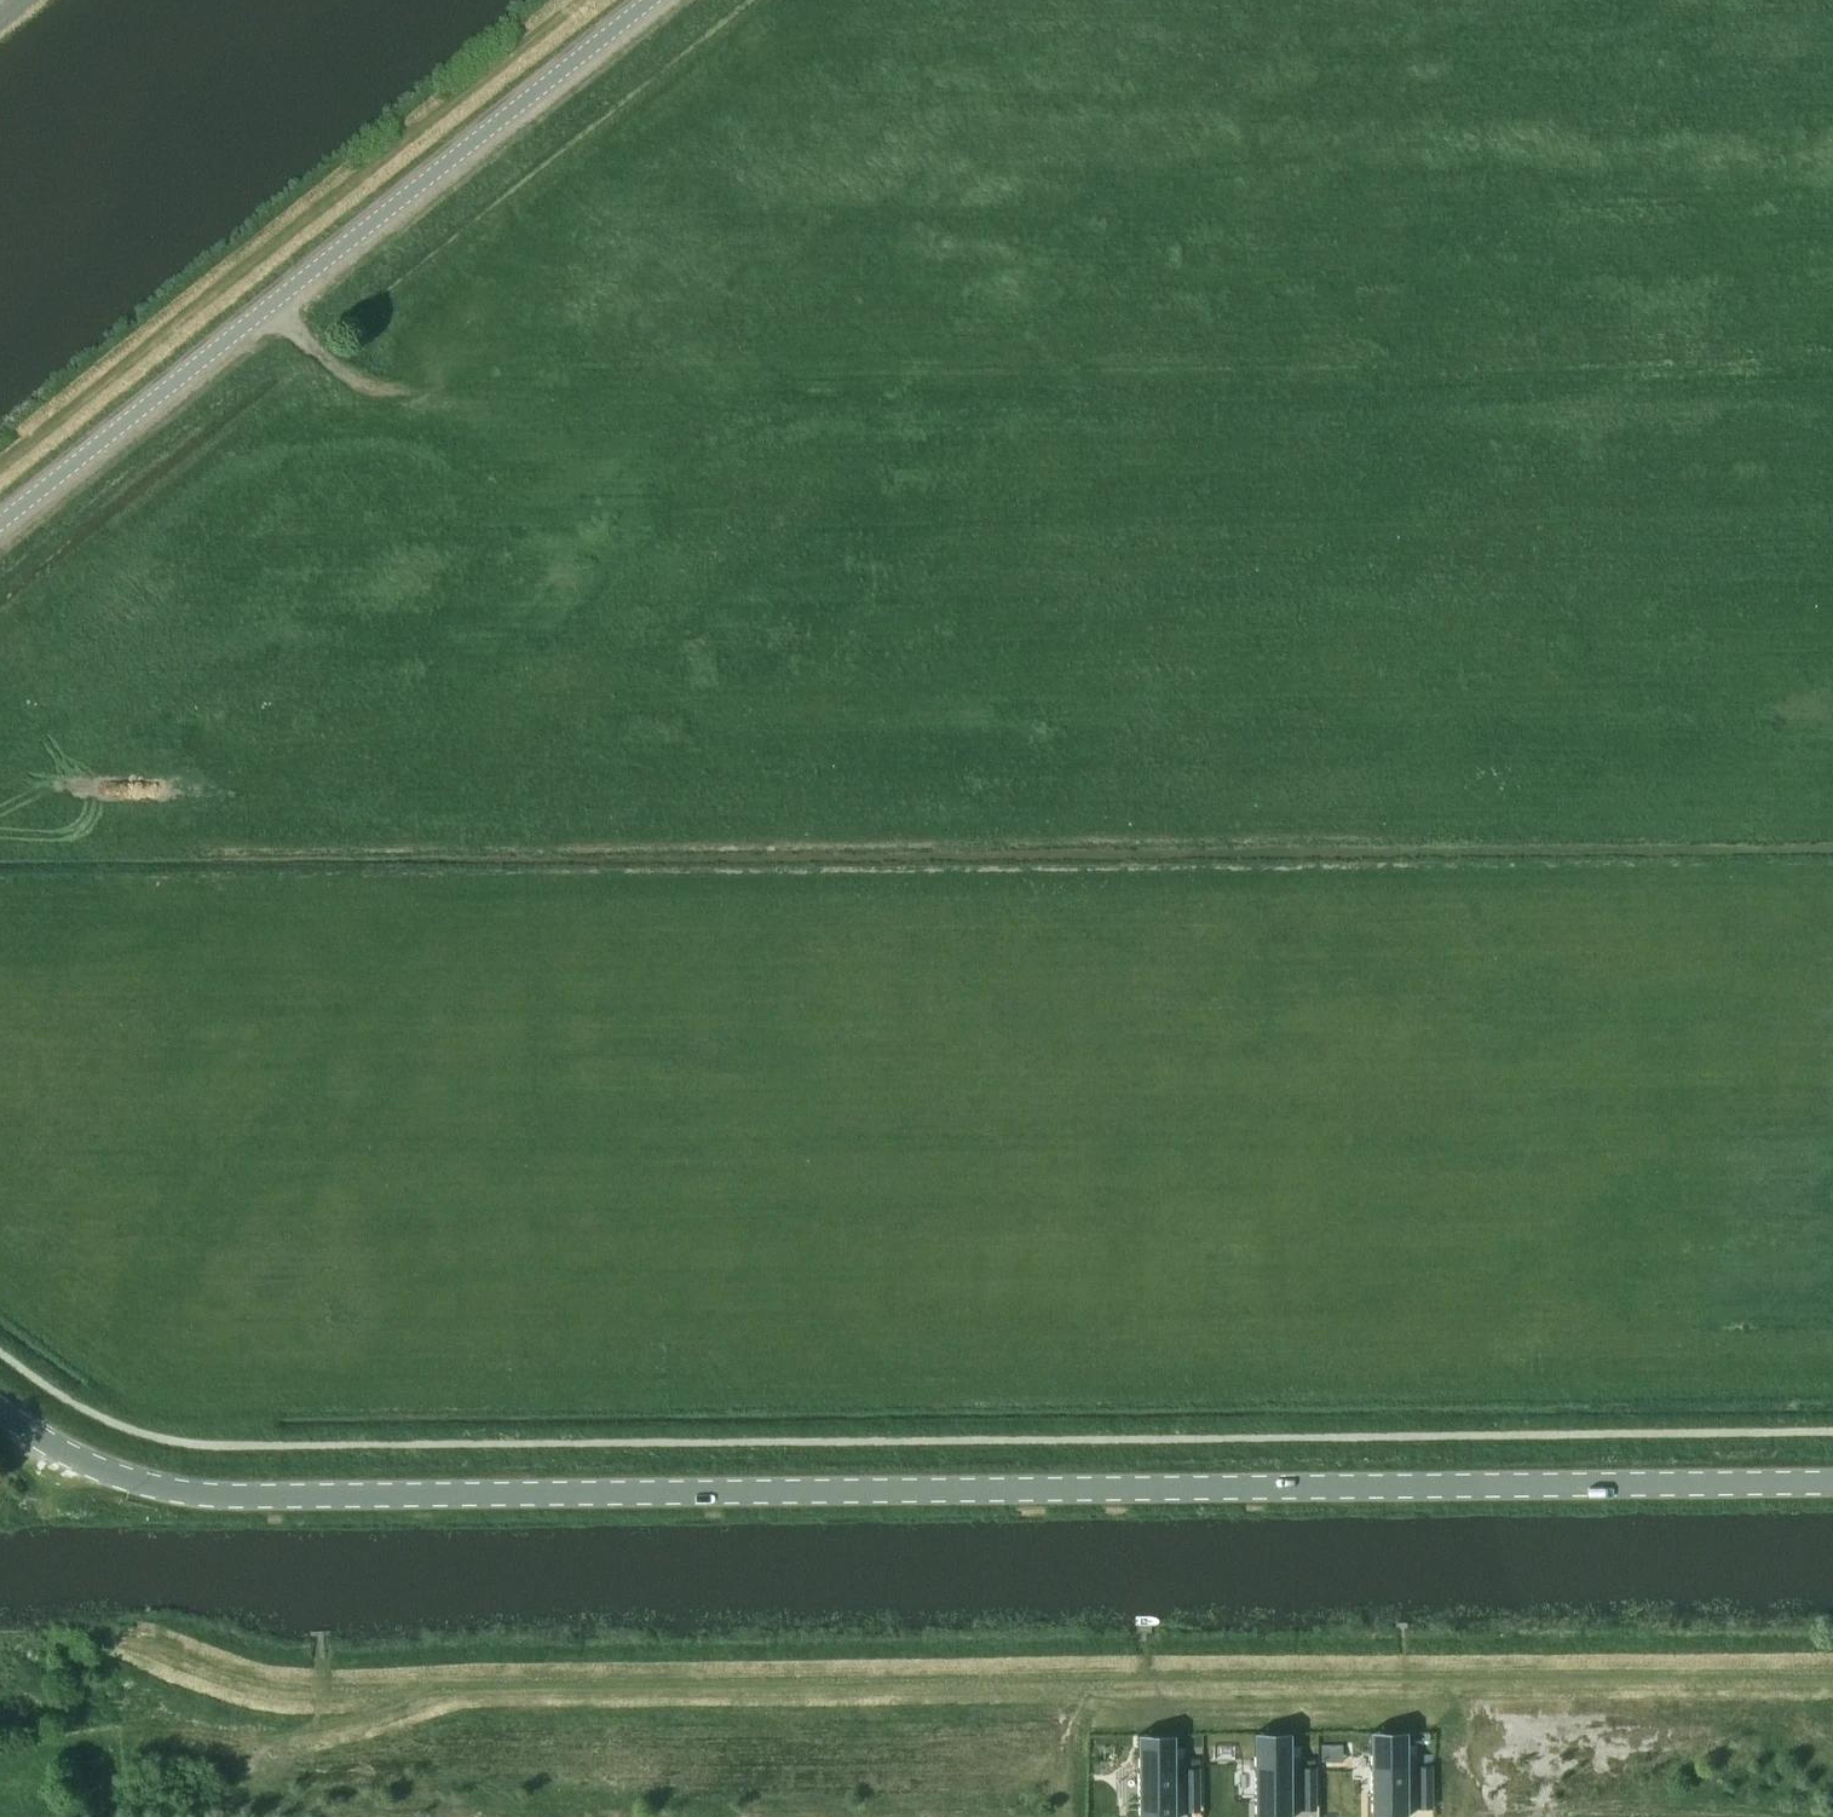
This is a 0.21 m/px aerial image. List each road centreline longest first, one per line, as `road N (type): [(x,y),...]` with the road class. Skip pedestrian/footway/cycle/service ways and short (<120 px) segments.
road 1 (tertiary): [(1832,1484),(225,1498),(159,1490),(103,1471),(0,1406)]
road 2 (tertiary): [(0,517),(651,0)]

